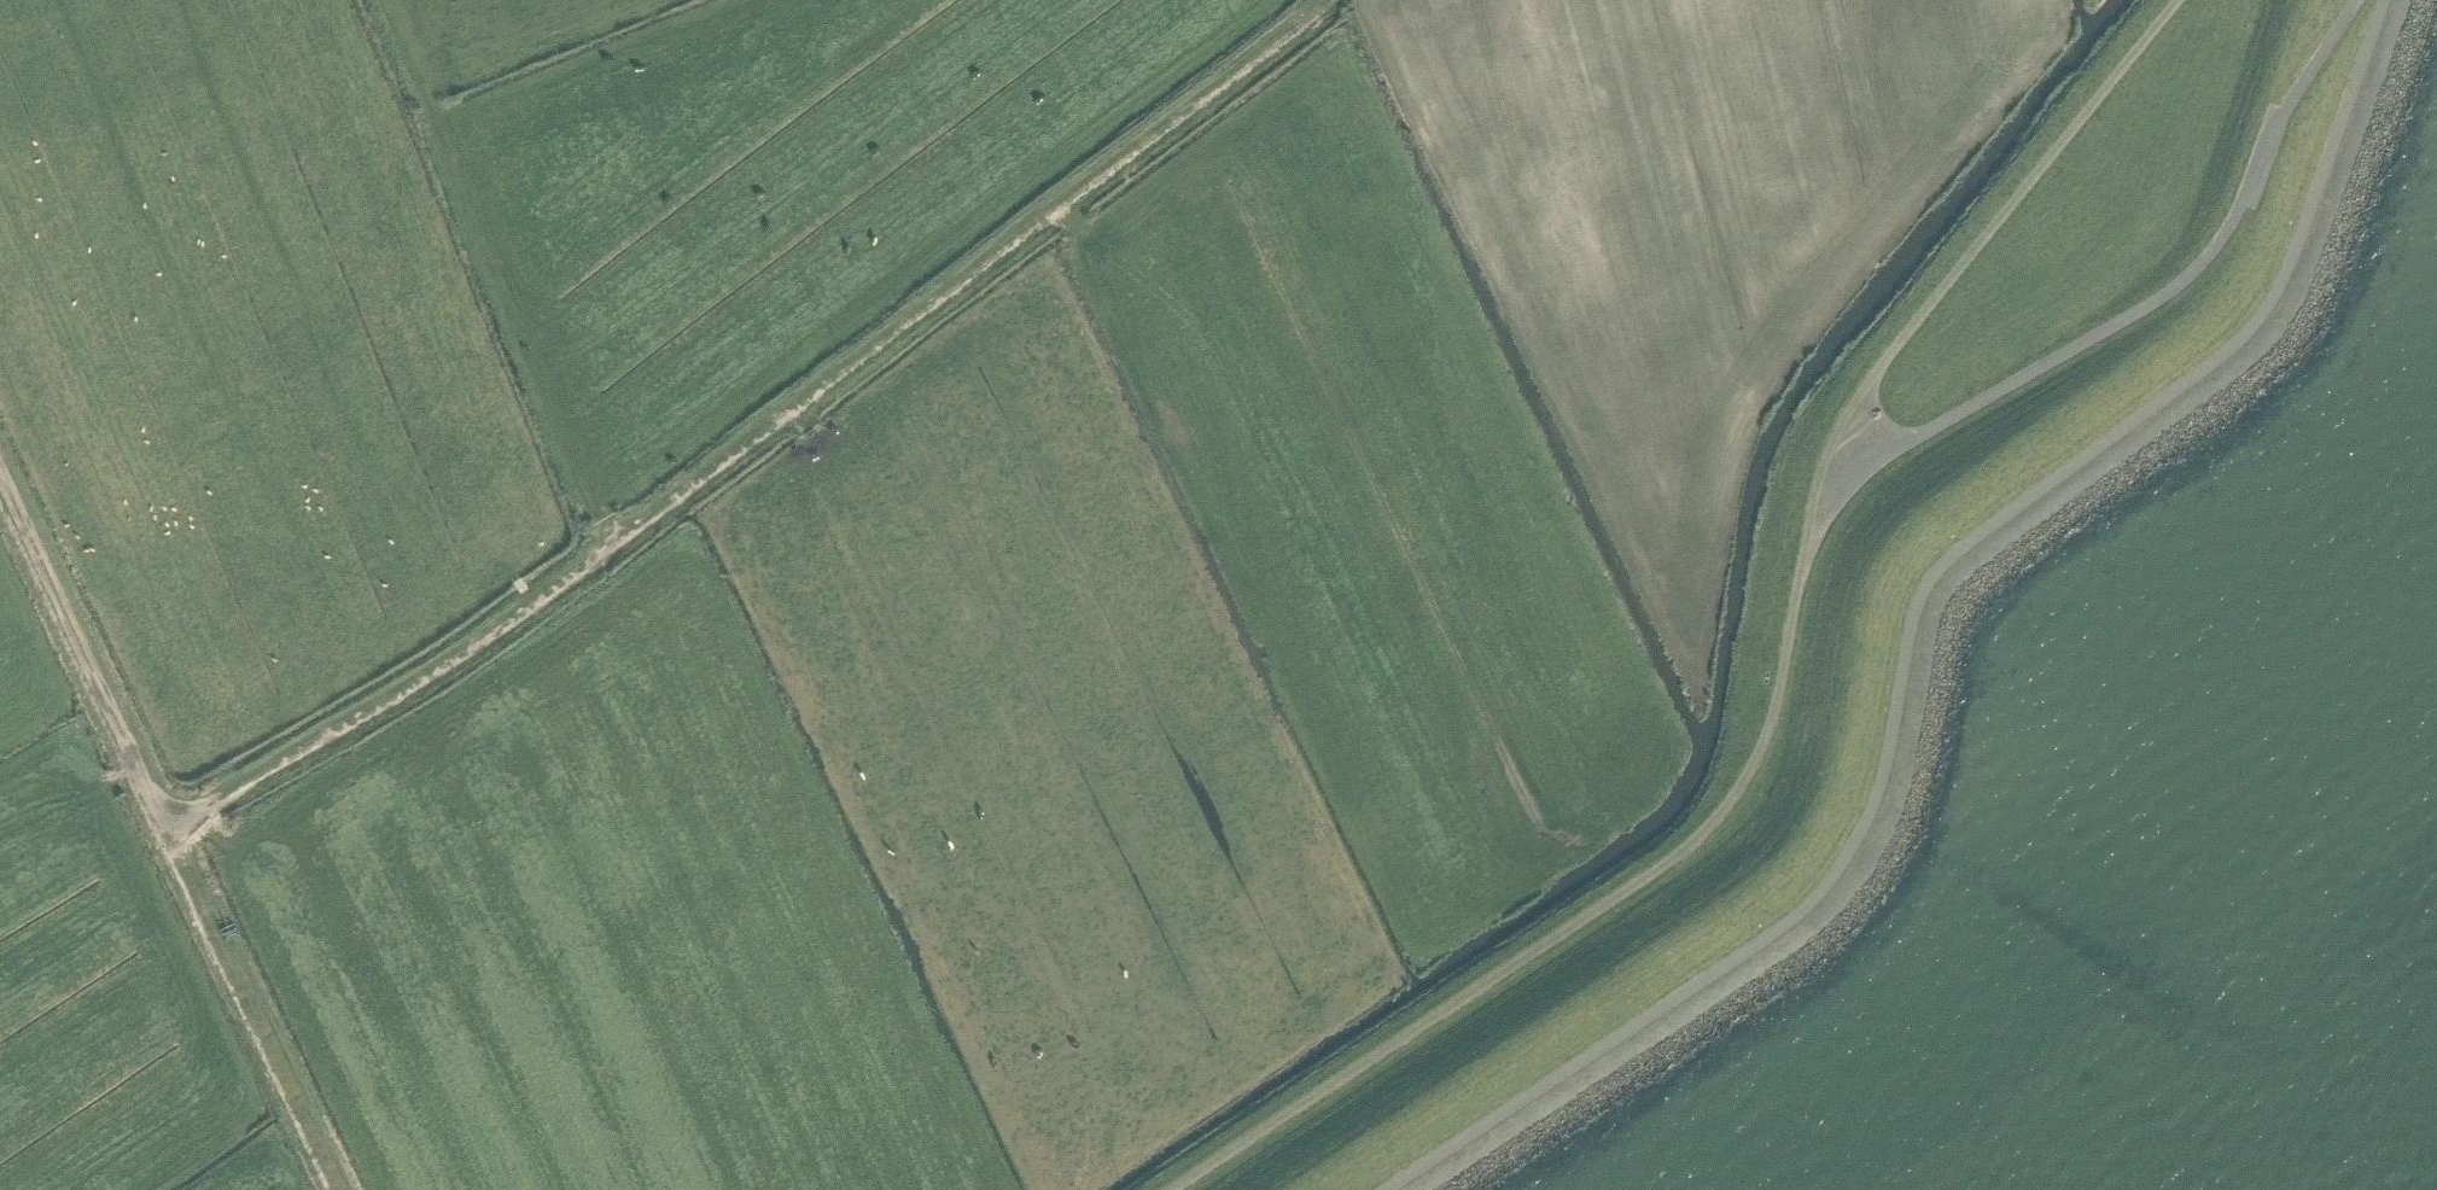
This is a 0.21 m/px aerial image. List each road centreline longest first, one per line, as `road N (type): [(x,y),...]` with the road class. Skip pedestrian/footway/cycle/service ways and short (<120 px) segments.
road 1 (track): [(1332,0),(488,635),(167,821)]
road 2 (track): [(342,1189),(0,473)]

